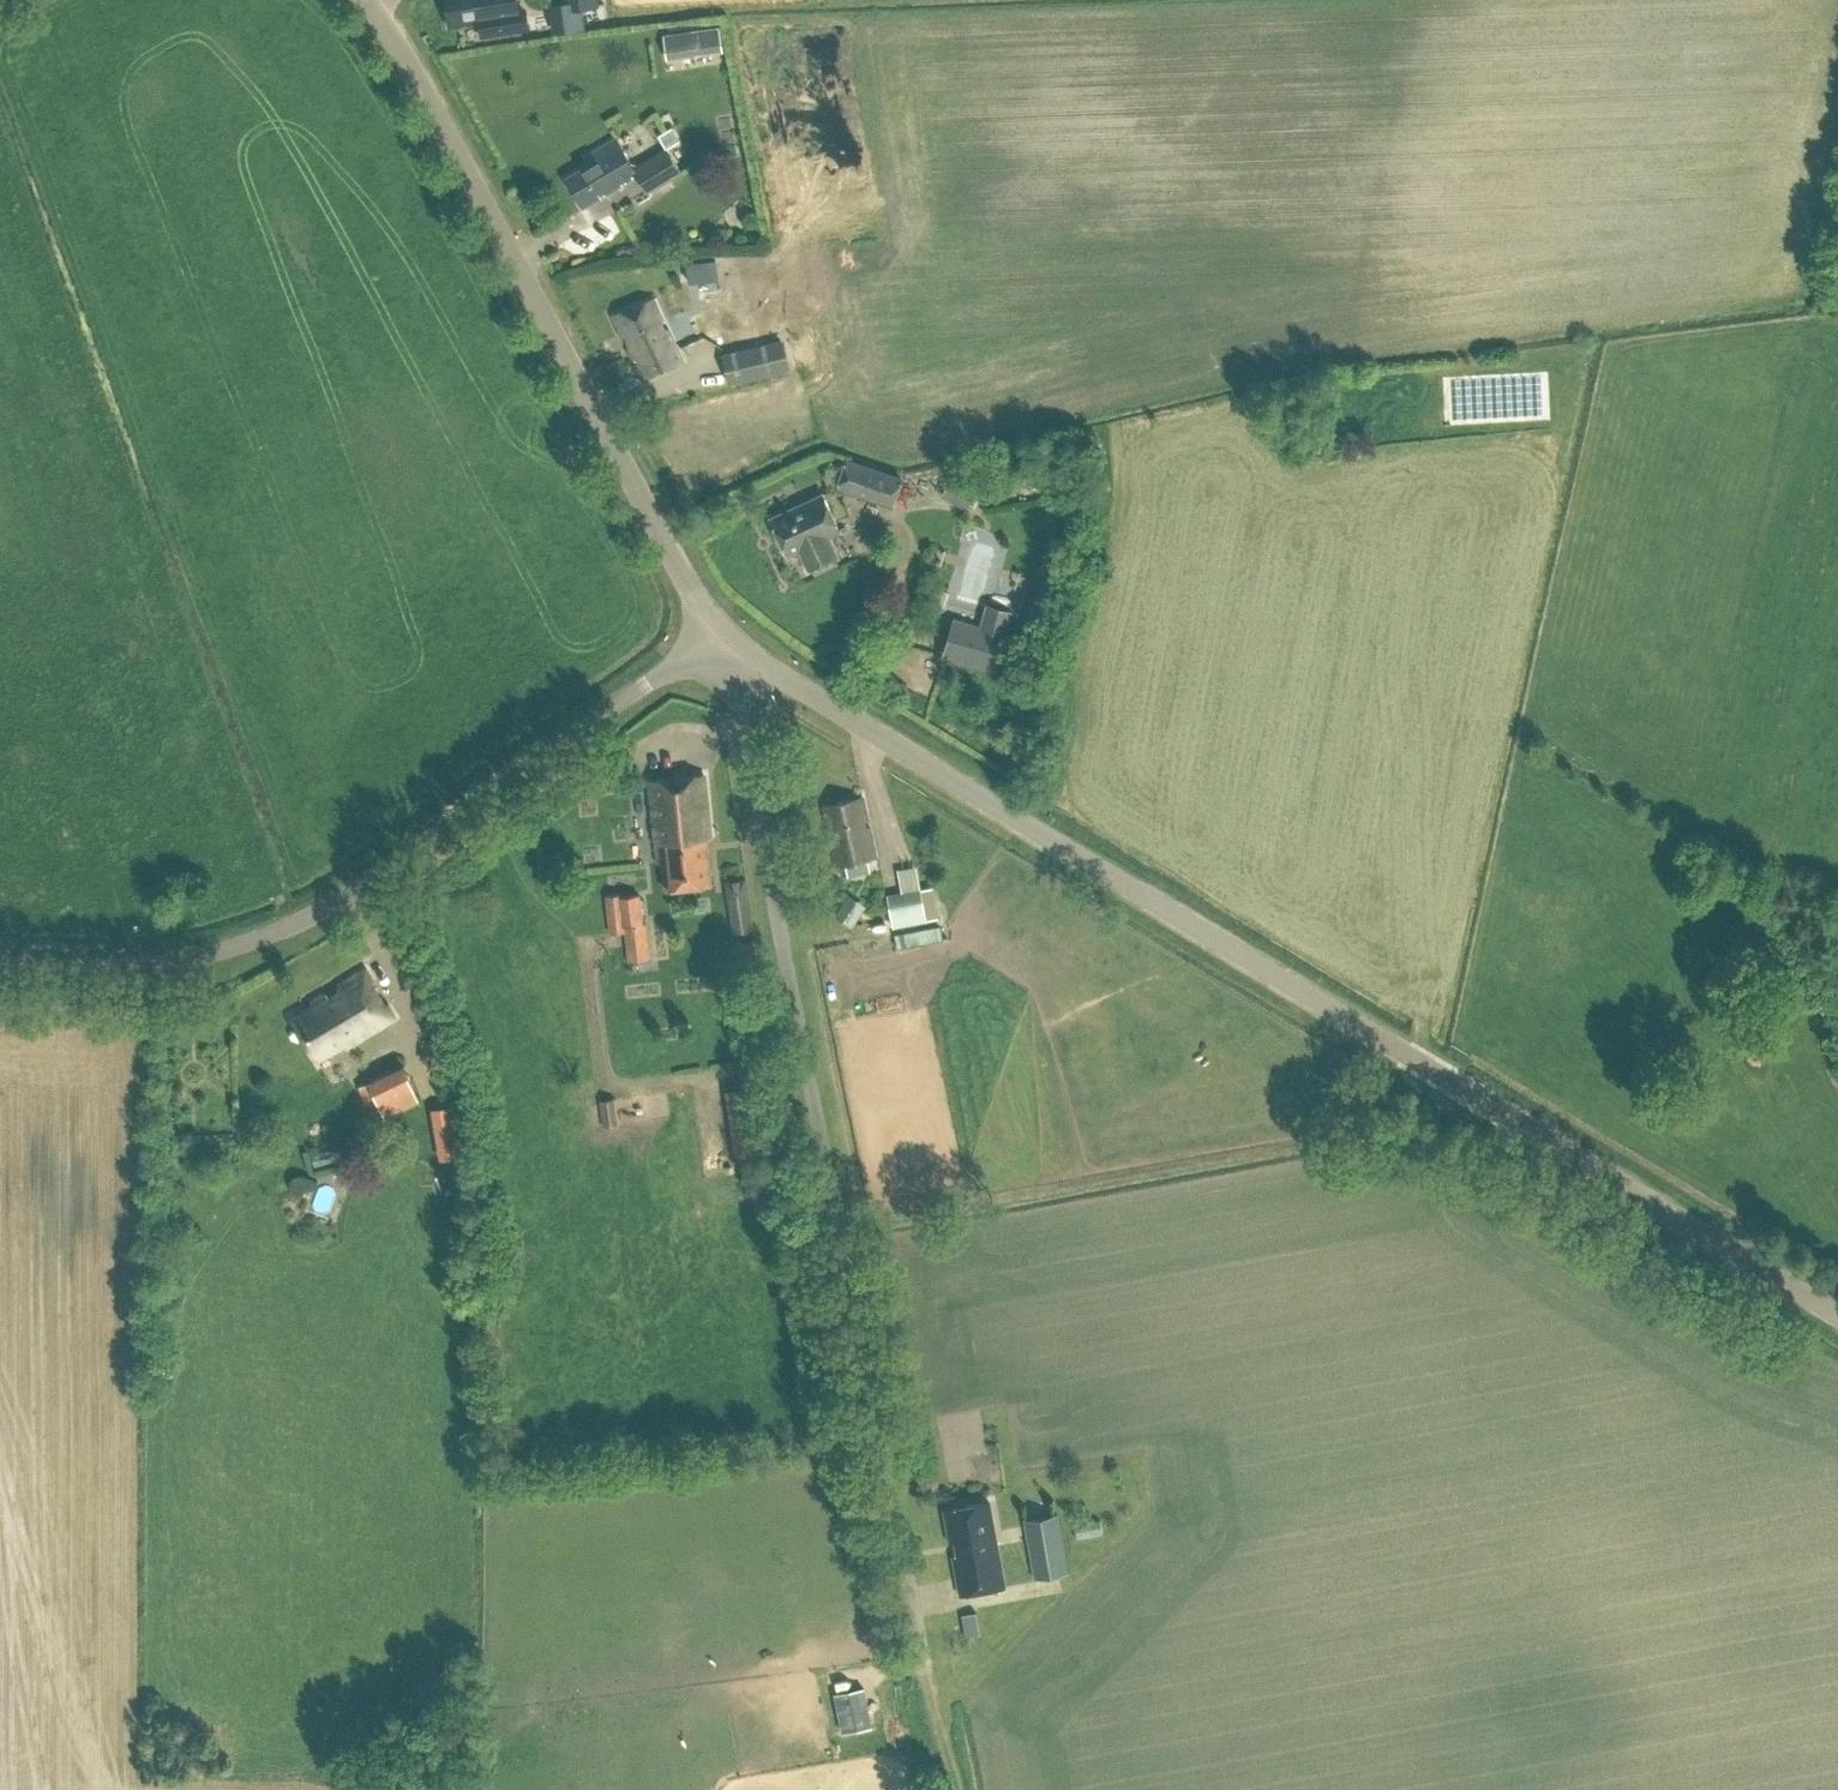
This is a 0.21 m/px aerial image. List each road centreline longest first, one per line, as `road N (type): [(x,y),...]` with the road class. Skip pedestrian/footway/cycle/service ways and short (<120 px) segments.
road 1 (unclassified): [(1837,1316),(775,672),(729,656)]
road 2 (unclassified): [(918,1633),(729,656)]
road 3 (unclassified): [(712,651),(678,658),(324,908),(245,940),(148,963),(0,959)]
road 4 (unclassified): [(712,651),(702,609),(388,34),(362,0)]
road 5 (track): [(918,1633),(948,1789)]

